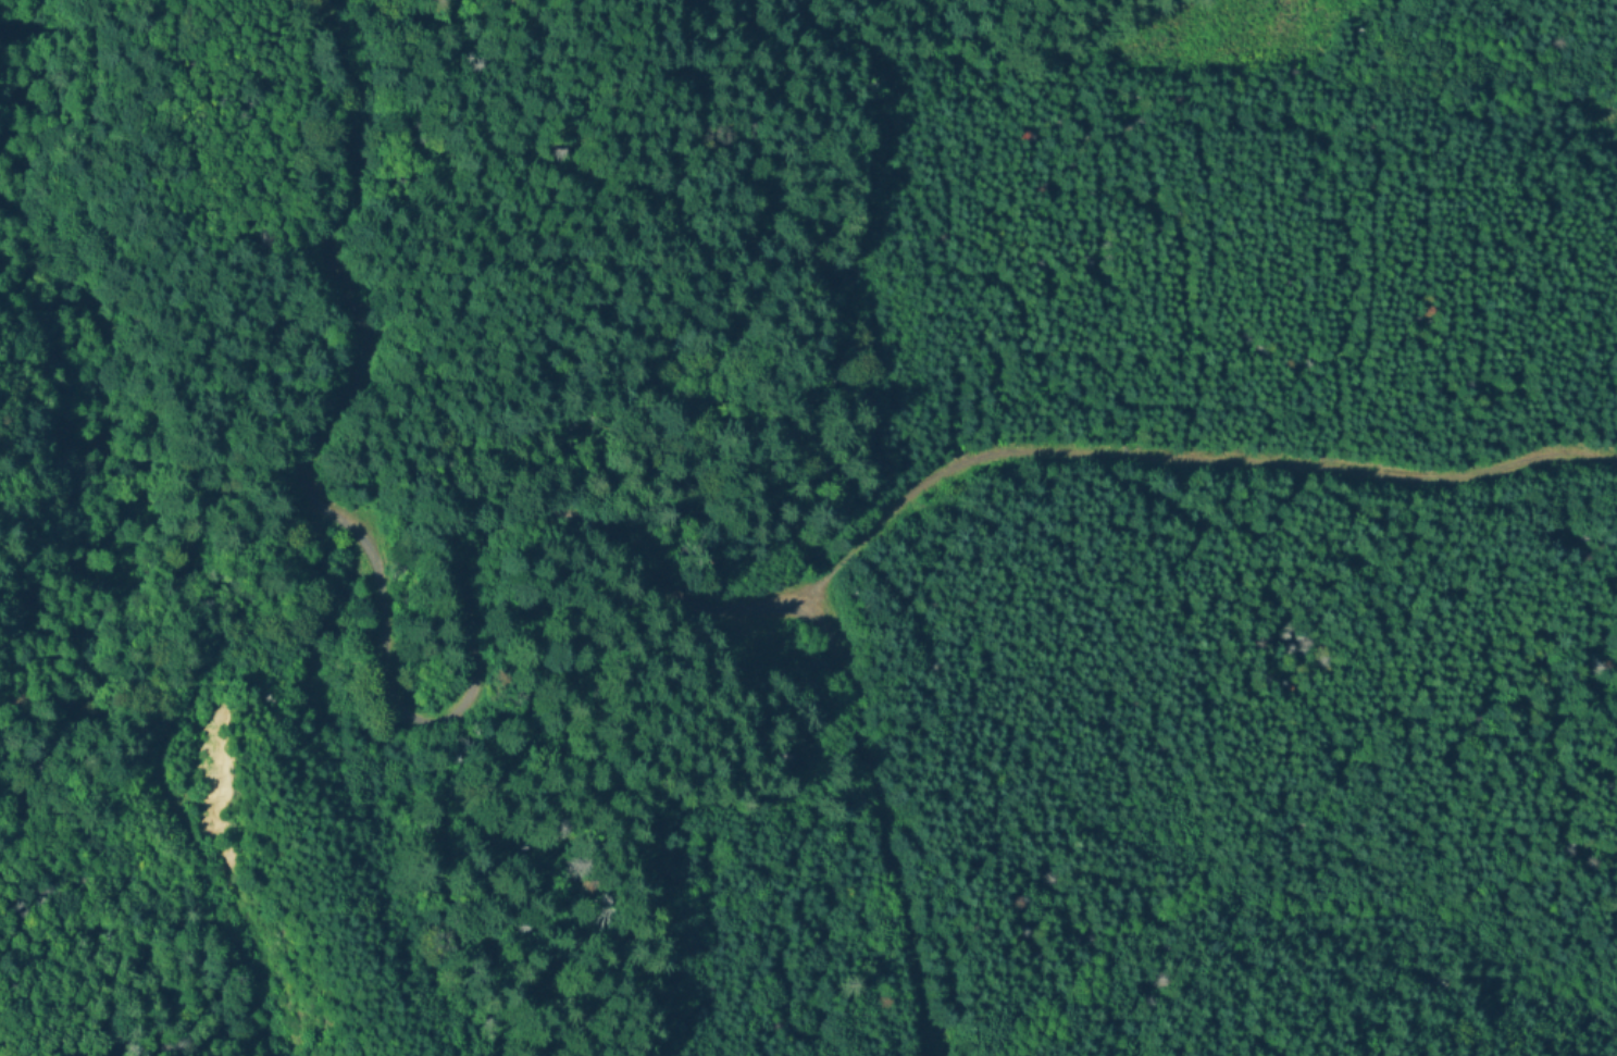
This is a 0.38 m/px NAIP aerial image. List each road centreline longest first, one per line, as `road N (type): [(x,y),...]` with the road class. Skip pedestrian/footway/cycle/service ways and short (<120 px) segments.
road 1 (track): [(1616,465),(1539,455),(1452,479),(1182,455),(995,450),(921,476),(871,524),(829,602),(832,666),(927,1055)]
road 2 (track): [(652,575),(677,598),(705,607),(829,602)]

